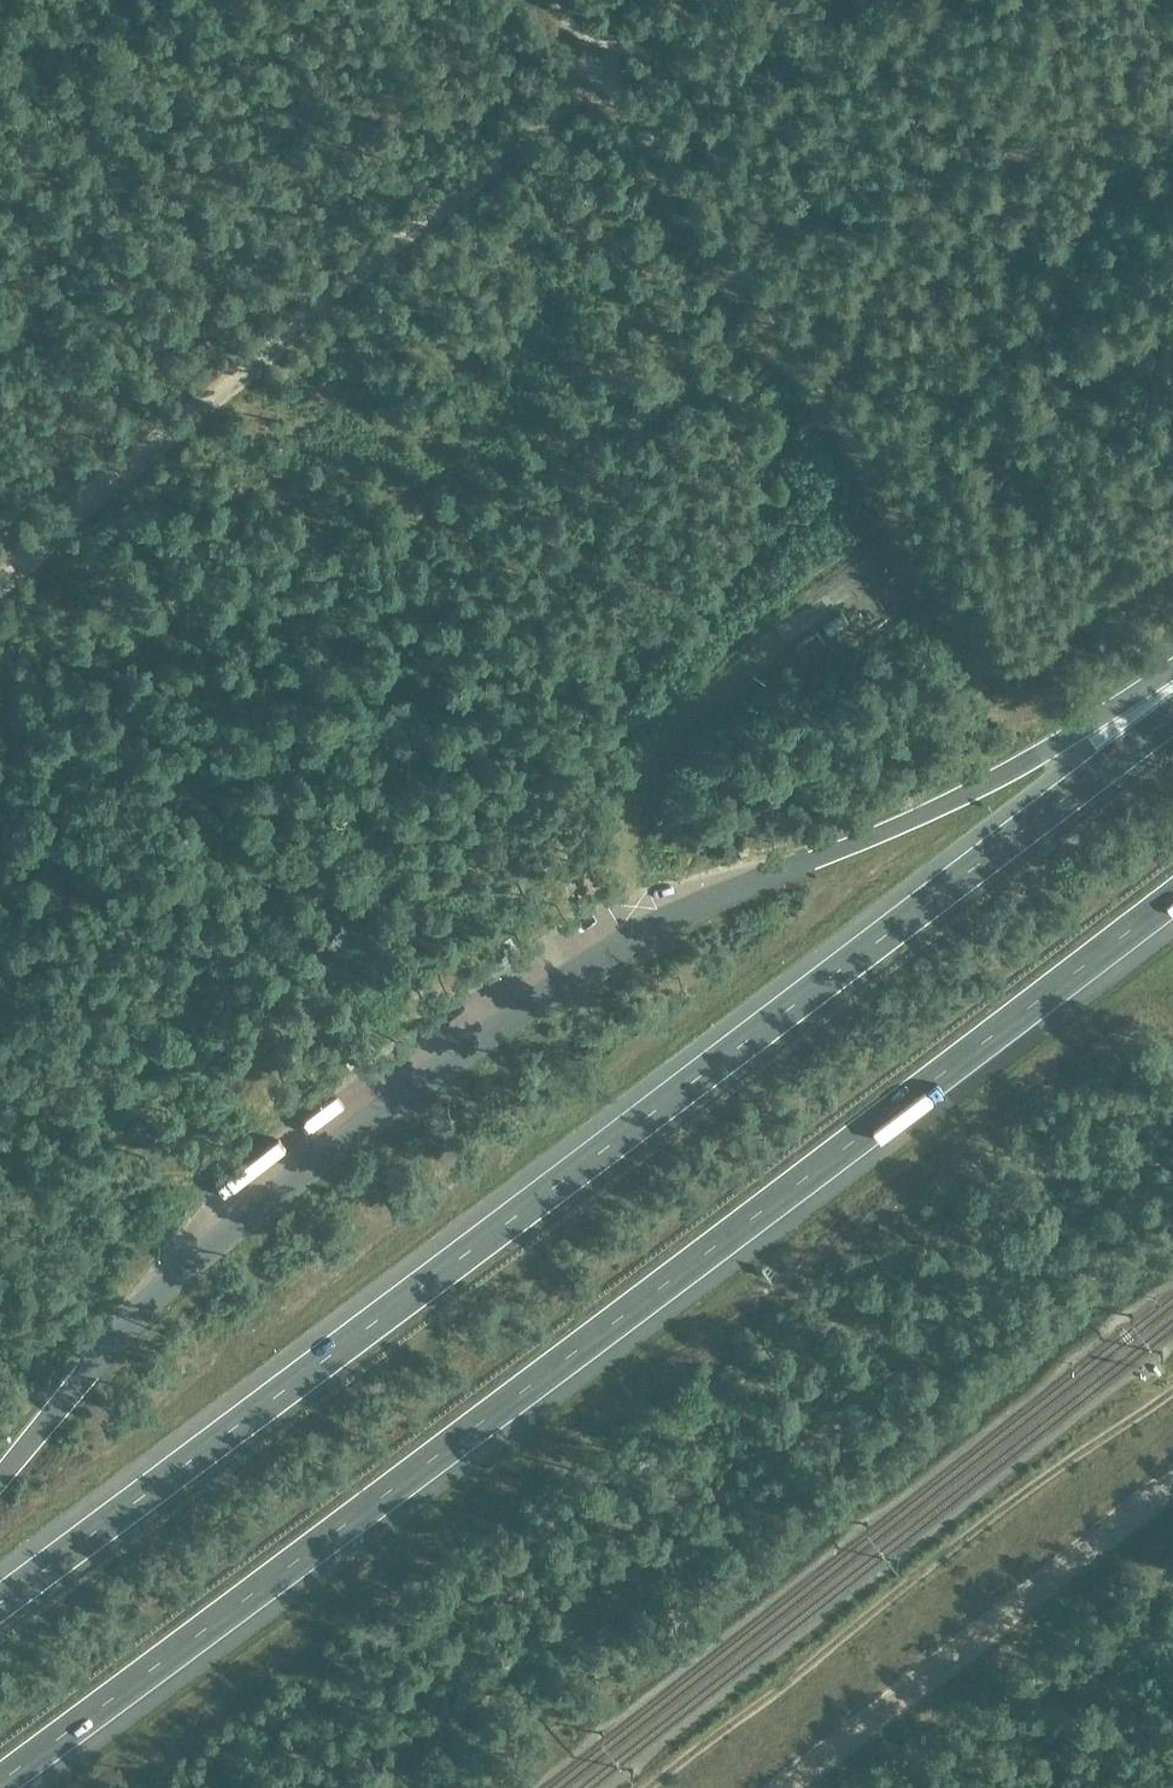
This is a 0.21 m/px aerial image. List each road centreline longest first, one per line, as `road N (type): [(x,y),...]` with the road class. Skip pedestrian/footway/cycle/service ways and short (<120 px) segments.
road 1 (motorway): [(1172,715),(0,1605)]
road 2 (motorway): [(0,1784),(1172,898)]
road 3 (track): [(0,1183),(409,872),(545,779),(615,746),(896,506)]
road 4 (track): [(0,583),(601,76)]
road 5 (track): [(650,1787),(976,1528),(1172,1390)]
road 6 (track): [(601,76),(896,506)]
road 7 (track): [(782,1787),(1172,1483)]
road 8 (motorway): [(1172,677),(983,785),(805,863)]
road 9 (track): [(1172,547),(1029,657),(1002,660),(896,506)]
road 10 (motorway): [(115,1339),(0,1475)]

